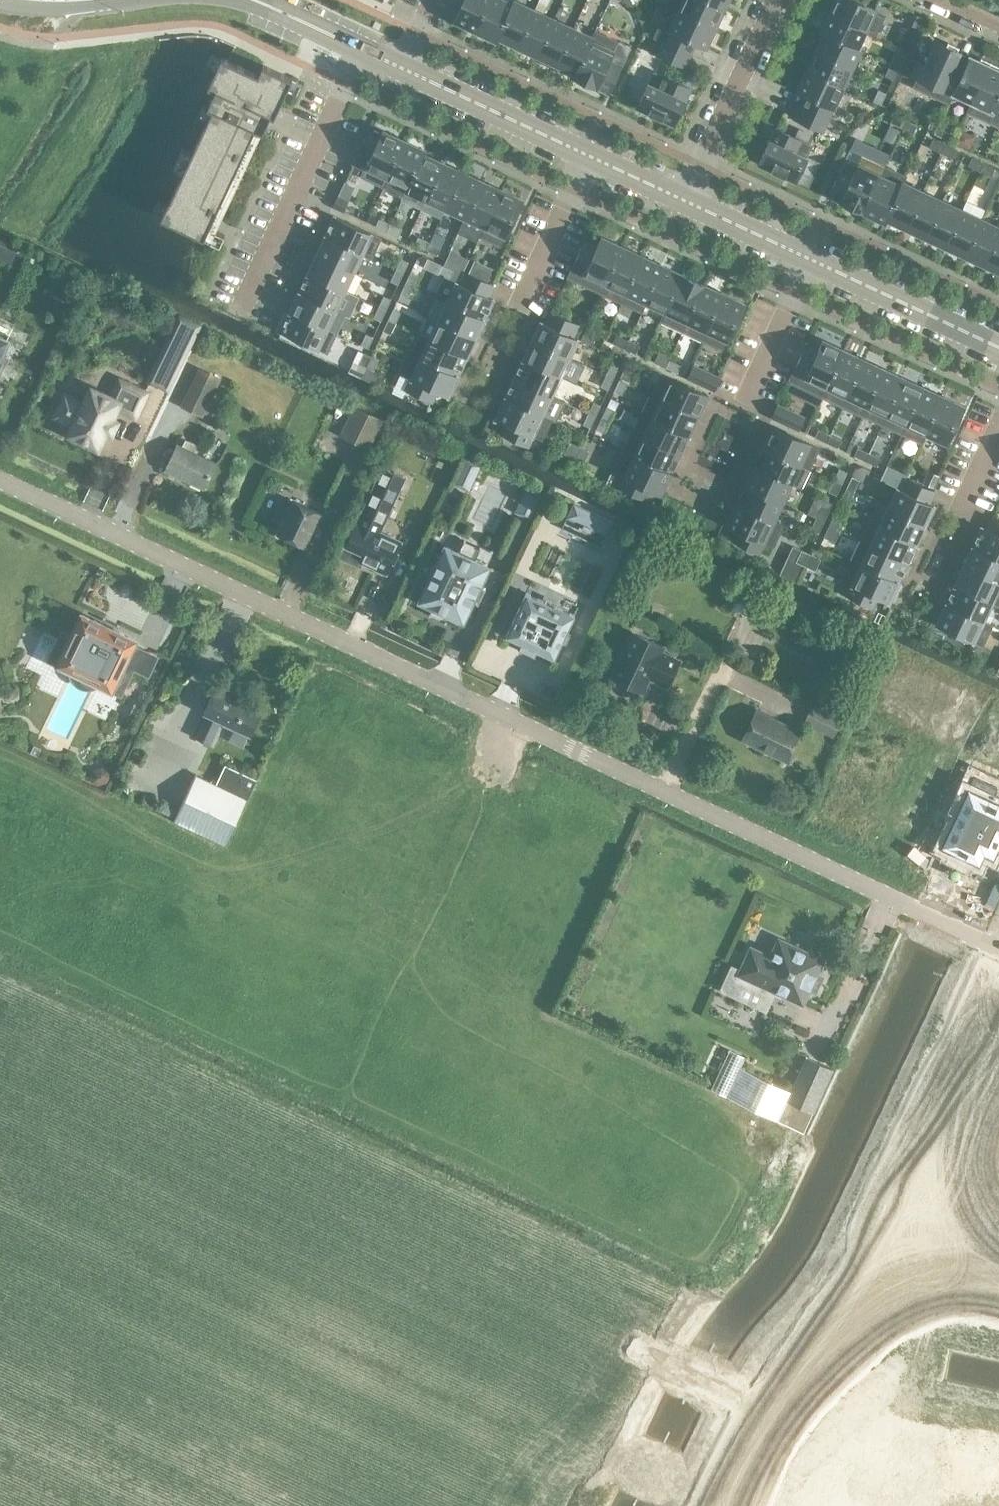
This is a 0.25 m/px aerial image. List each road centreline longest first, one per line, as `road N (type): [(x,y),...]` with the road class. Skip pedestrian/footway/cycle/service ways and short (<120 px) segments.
road 1 (unclassified): [(998,948),(0,479)]
road 2 (residential): [(253,1505),(282,1444),(130,1374),(292,1033)]
road 3 (residential): [(292,1033),(690,1220),(638,1351)]
road 4 (residential): [(0,896),(292,1033)]
road 5 (residential): [(239,312),(360,48)]
road 6 (residential): [(776,0),(686,200)]
road 7 (residential): [(383,836),(292,1033)]
road 8 (tertiary): [(809,257),(998,346)]
road 9 (tertiary): [(401,67),(585,153)]
road 10 (residential): [(754,1405),(872,1260)]
road 11 (residential): [(924,1183),(998,1024)]
road 12 (residential): [(565,1505),(638,1351)]
road 13 (residential): [(519,305),(585,153)]
road 14 (residential): [(745,400),(809,257)]
road 15 (tertiary): [(686,200),(809,257)]
road 16 (residential): [(924,1183),(904,1179),(871,1194),(858,1227),(872,1260)]
road 17 (residential): [(638,1351),(754,1405)]

